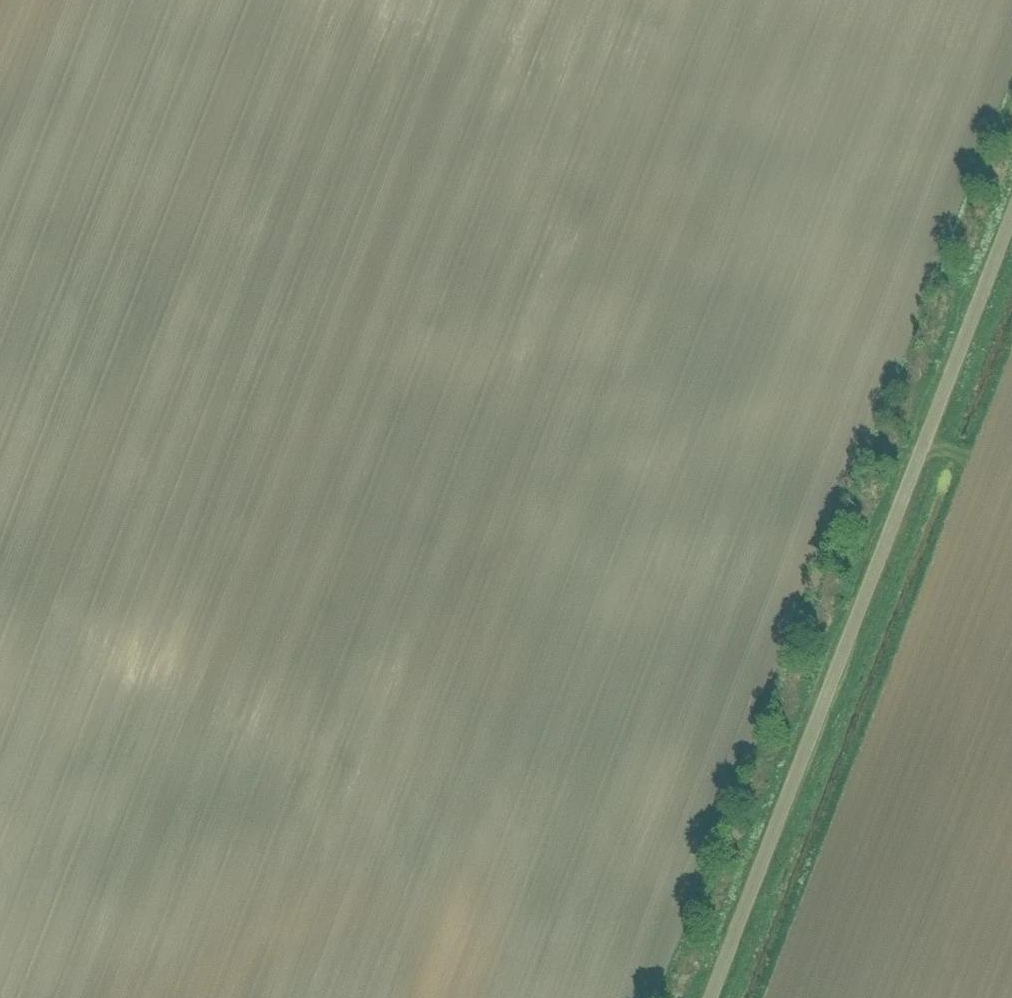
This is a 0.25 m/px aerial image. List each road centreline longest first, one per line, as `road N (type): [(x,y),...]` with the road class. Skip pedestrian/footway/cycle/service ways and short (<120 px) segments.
road 1 (unclassified): [(1011,216),(709,997)]

